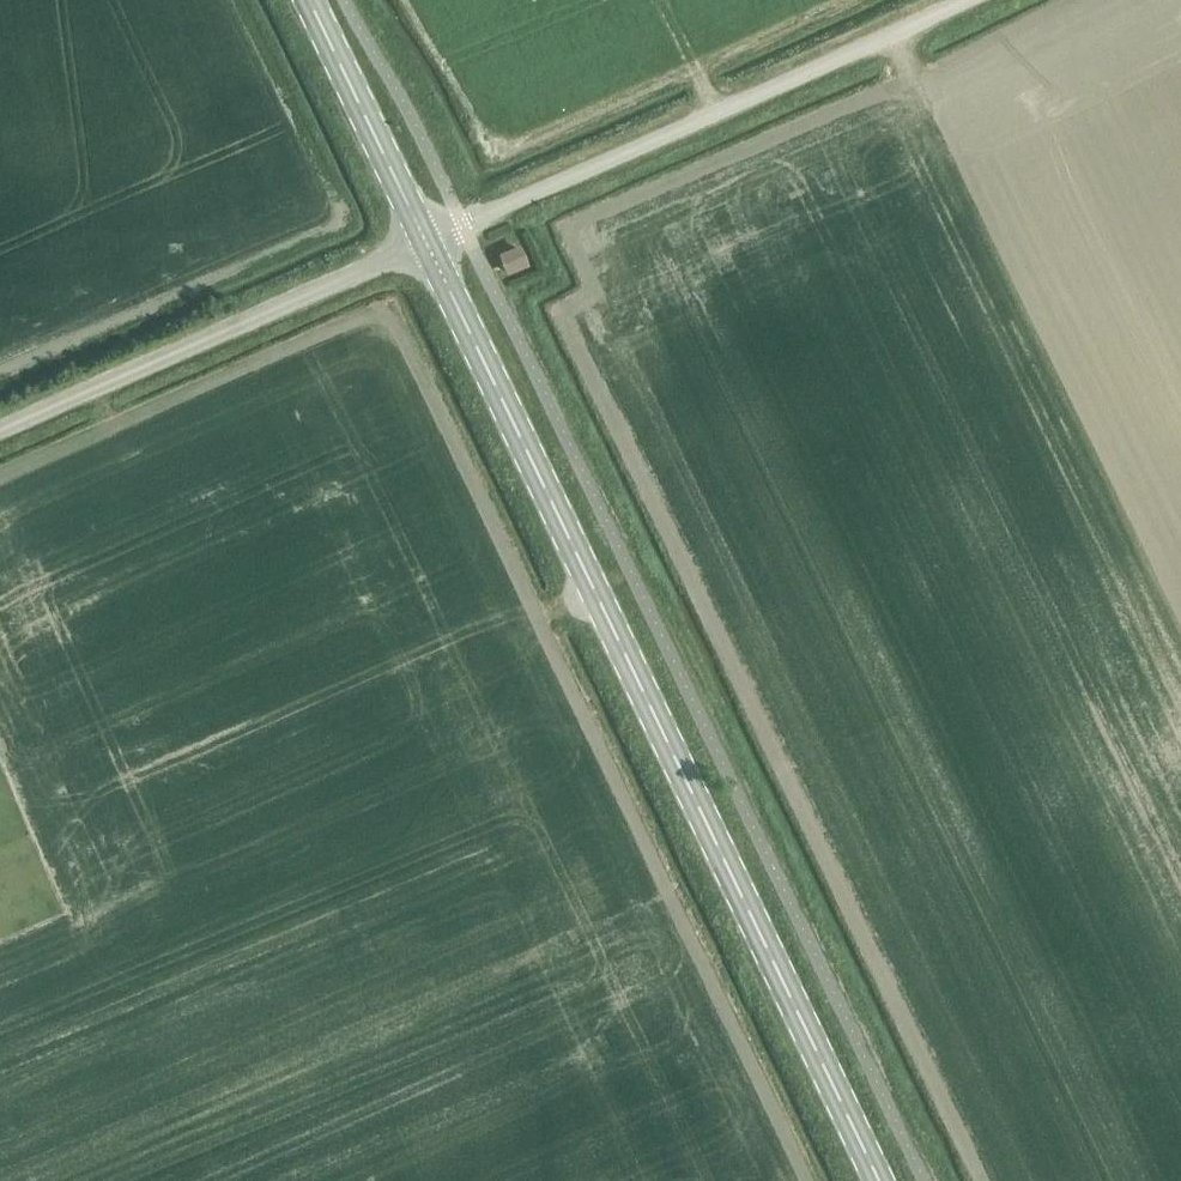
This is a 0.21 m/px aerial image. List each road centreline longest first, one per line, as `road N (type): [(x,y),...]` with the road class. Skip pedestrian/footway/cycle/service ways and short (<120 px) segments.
road 1 (secondary): [(879,1180),(424,241)]
road 2 (unclassified): [(424,241),(943,0)]
road 3 (unclassified): [(0,429),(424,241)]
road 4 (secondary): [(424,241),(307,0)]

